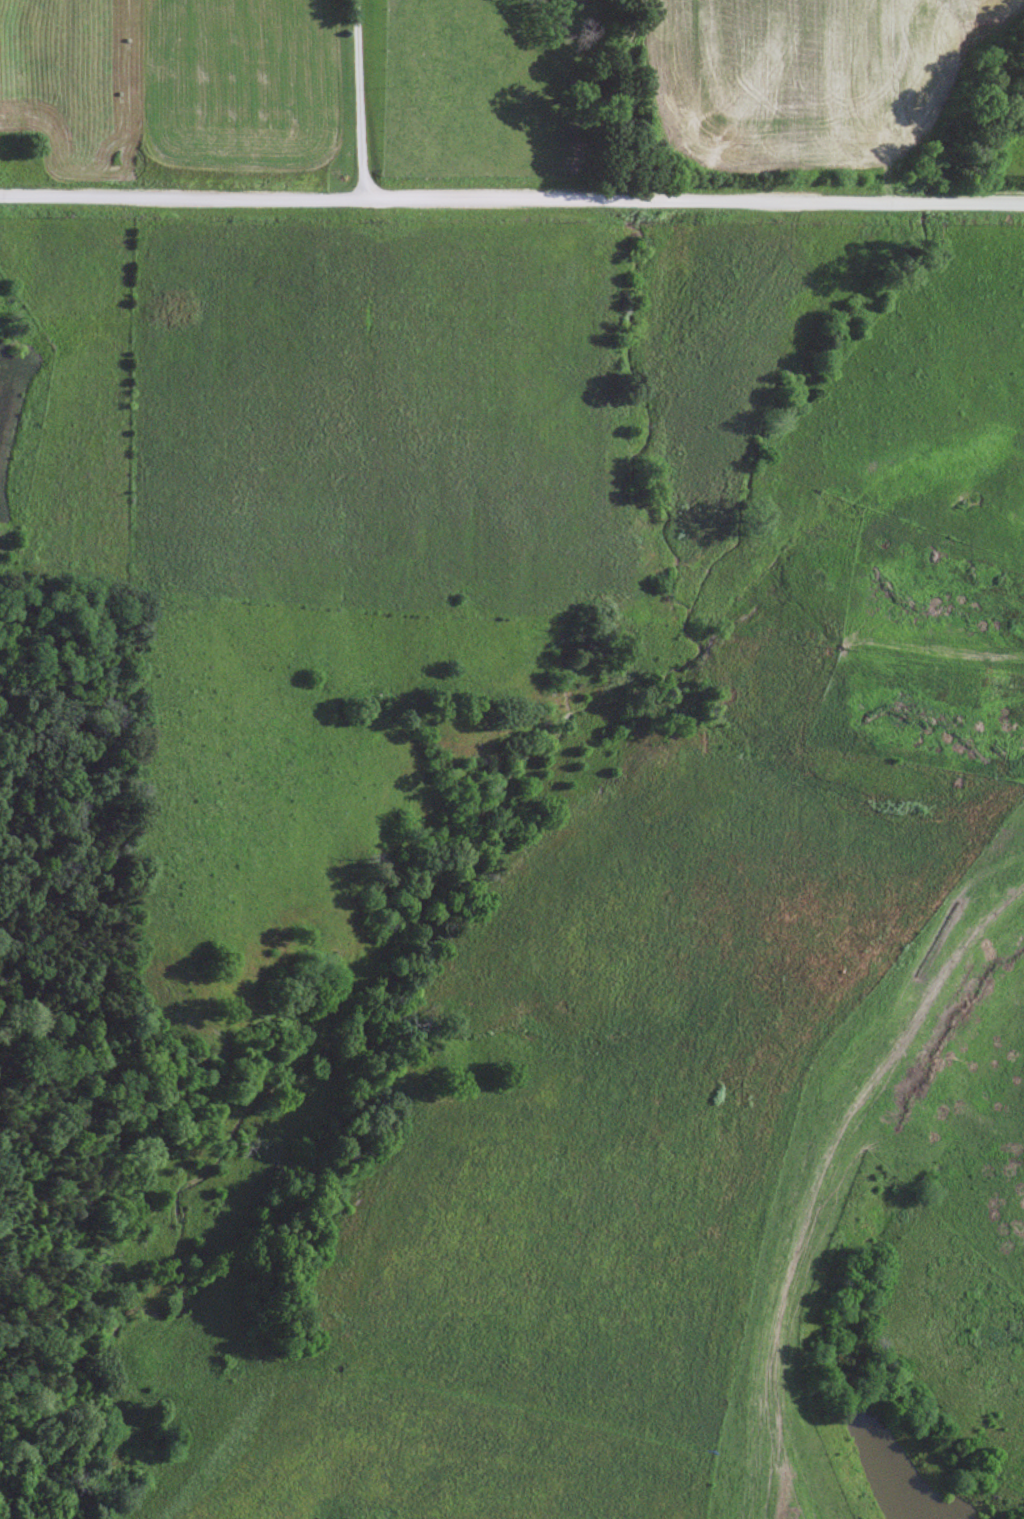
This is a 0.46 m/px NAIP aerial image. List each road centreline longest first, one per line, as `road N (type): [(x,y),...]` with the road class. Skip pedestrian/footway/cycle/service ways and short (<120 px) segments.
road 1 (residential): [(1023,200),(0,189)]

